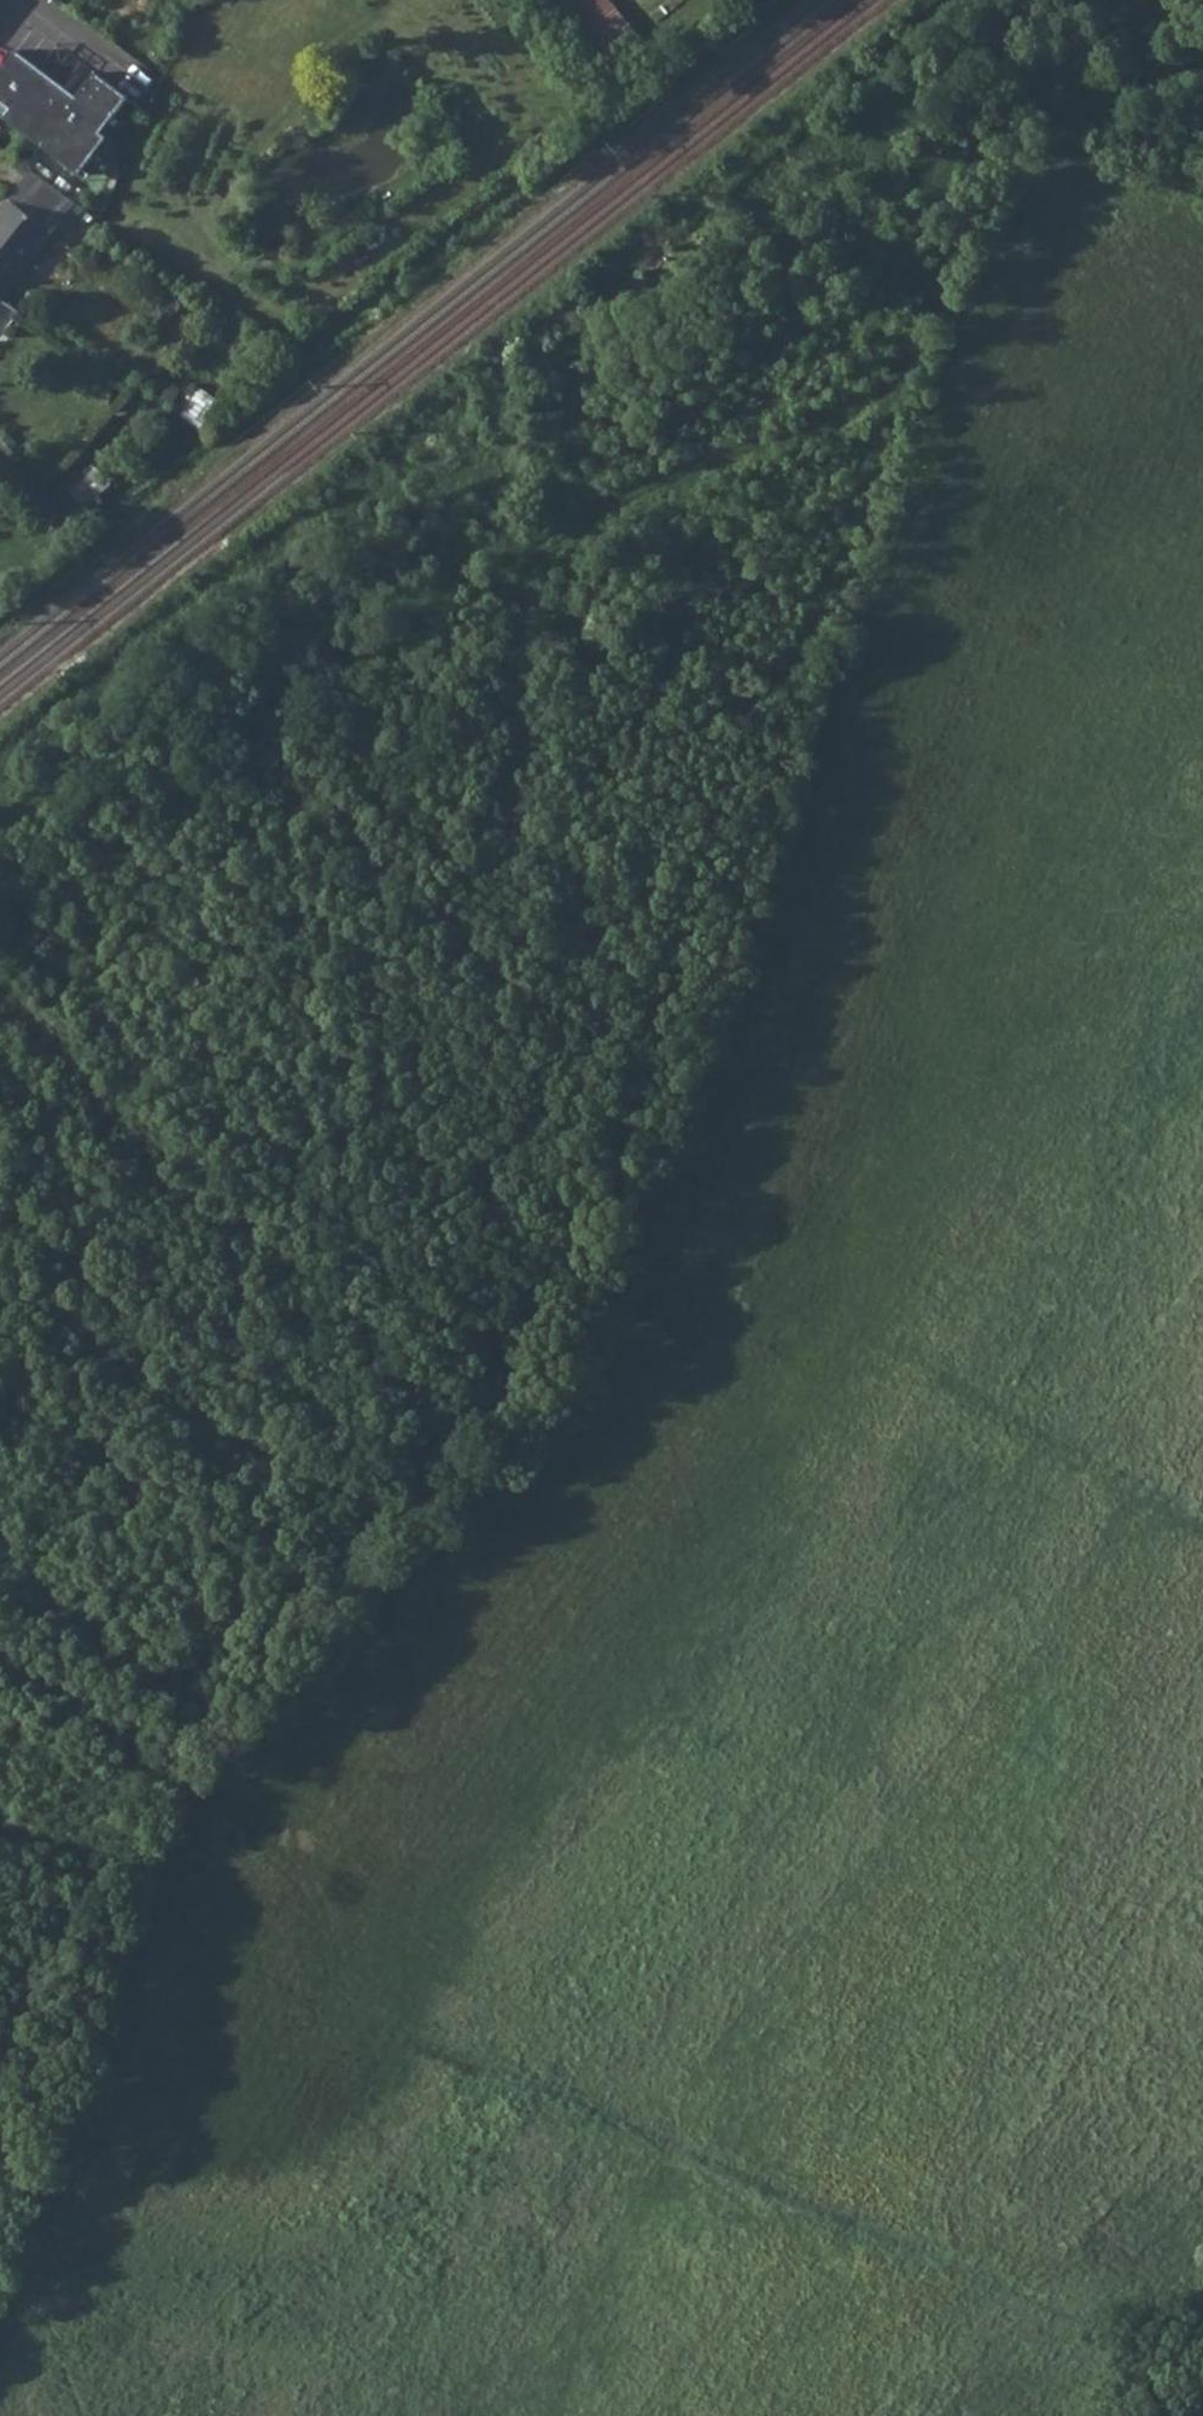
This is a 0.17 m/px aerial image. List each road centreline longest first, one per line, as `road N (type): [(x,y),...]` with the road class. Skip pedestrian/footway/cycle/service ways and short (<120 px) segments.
road 1 (residential): [(31,0),(133,78)]

